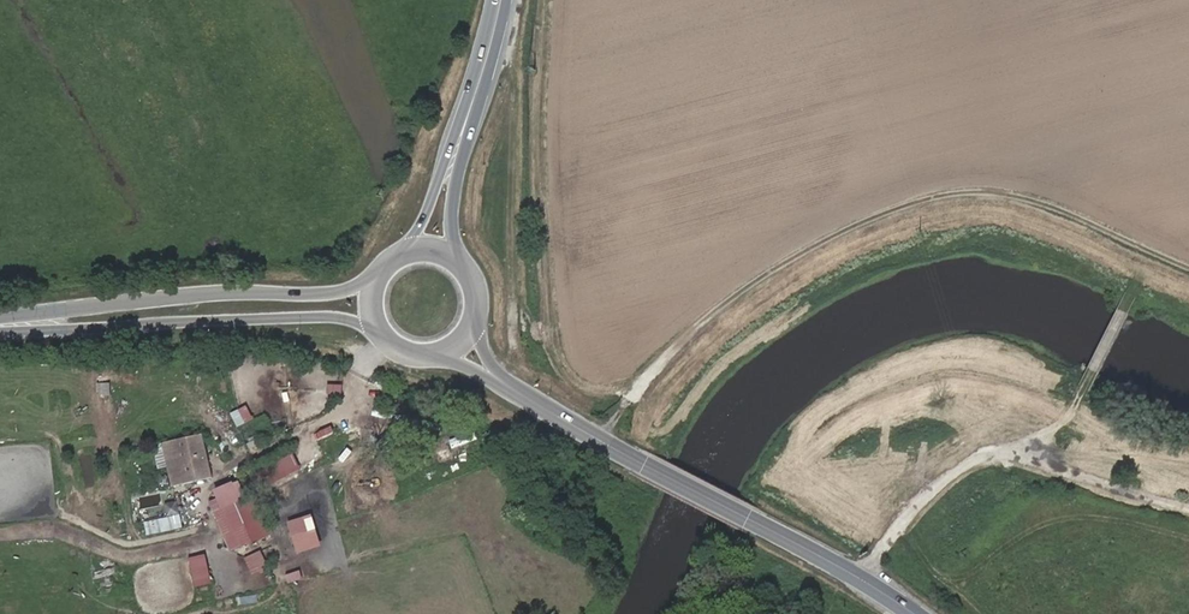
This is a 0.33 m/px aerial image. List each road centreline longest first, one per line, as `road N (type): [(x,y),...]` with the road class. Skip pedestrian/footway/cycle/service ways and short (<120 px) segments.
road 1 (track): [(623,409),(707,310),(750,278),(858,219),(920,196),(977,185),(1020,187),(1188,255)]
road 2 (secondary): [(917,613),(637,462),(510,386),(465,344)]
road 3 (track): [(866,580),(929,493),(970,466),(1001,458),(1032,459),(1188,506)]
road 4 (secondary): [(373,307),(247,307),(0,325)]
road 5 (tertiary): [(435,250),(504,0)]
road 6 (track): [(1032,459),(1082,401),(1160,242)]
road 7 (secondary): [(373,307),(383,336),(407,355),(437,358),(465,344)]
road 8 (secondary): [(465,344),(481,296),(466,265),(435,250)]

